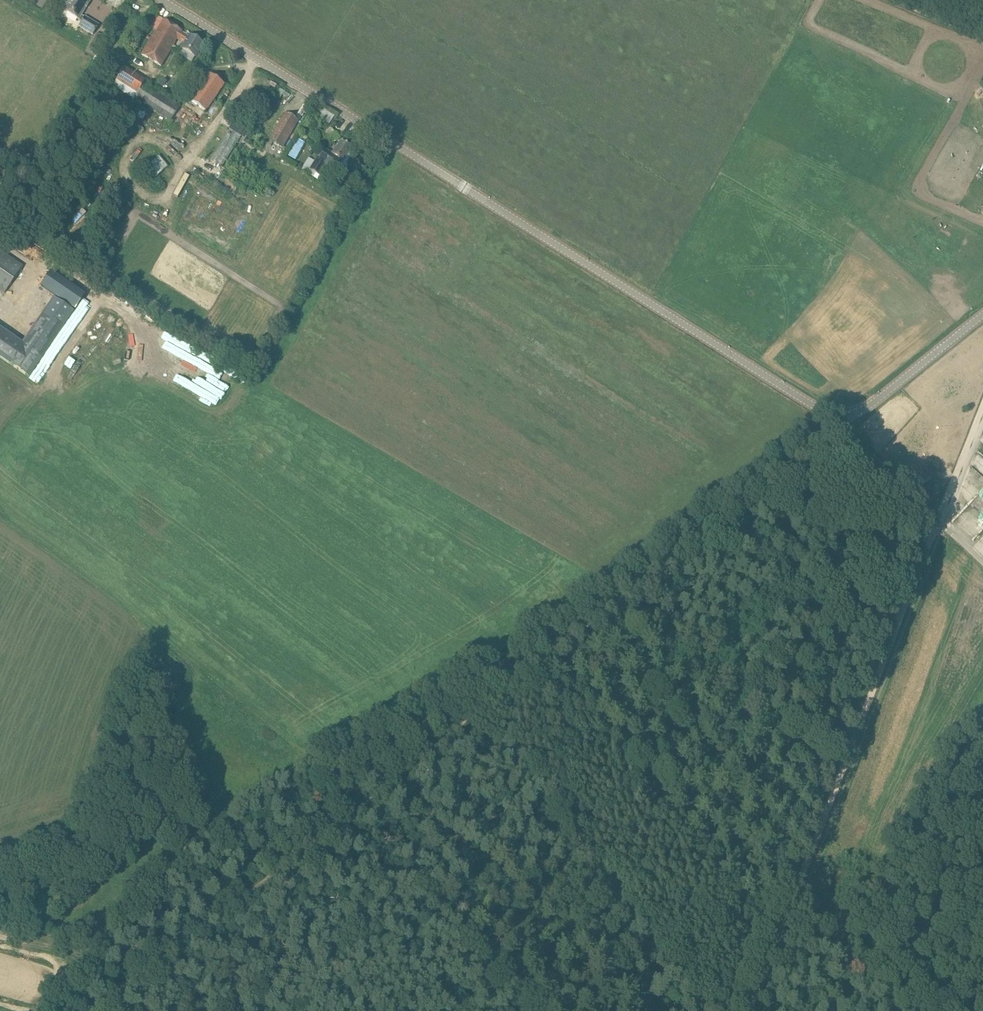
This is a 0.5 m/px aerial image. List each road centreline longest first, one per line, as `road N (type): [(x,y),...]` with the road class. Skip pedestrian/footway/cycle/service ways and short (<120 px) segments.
road 1 (track): [(95,1010),(345,802),(840,415)]
road 2 (tertiary): [(840,415),(160,0)]
road 3 (track): [(982,405),(747,1010)]
road 4 (tertiary): [(840,415),(861,410),(982,315)]
road 5 (unclassified): [(943,527),(839,427),(840,415)]

